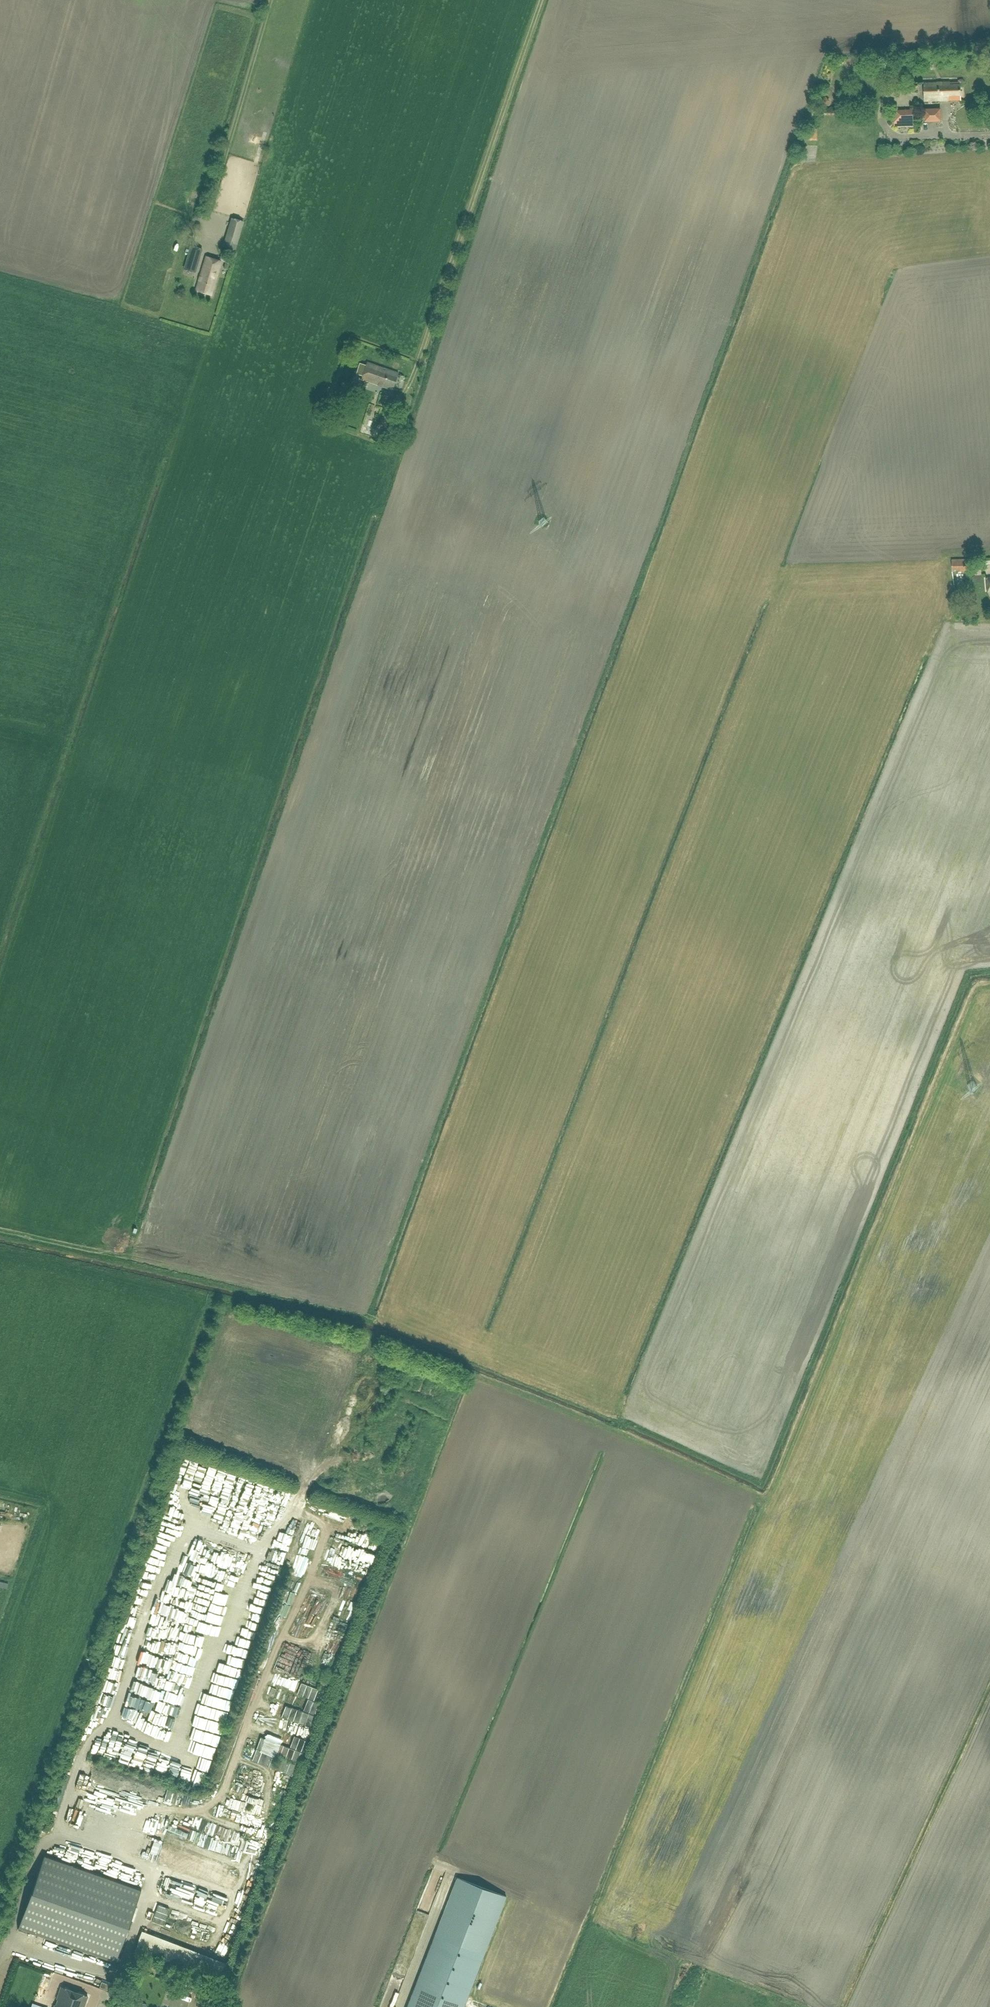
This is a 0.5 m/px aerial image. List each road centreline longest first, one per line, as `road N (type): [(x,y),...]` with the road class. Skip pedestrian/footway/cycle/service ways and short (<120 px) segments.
road 1 (track): [(0,1229),(129,1259)]

